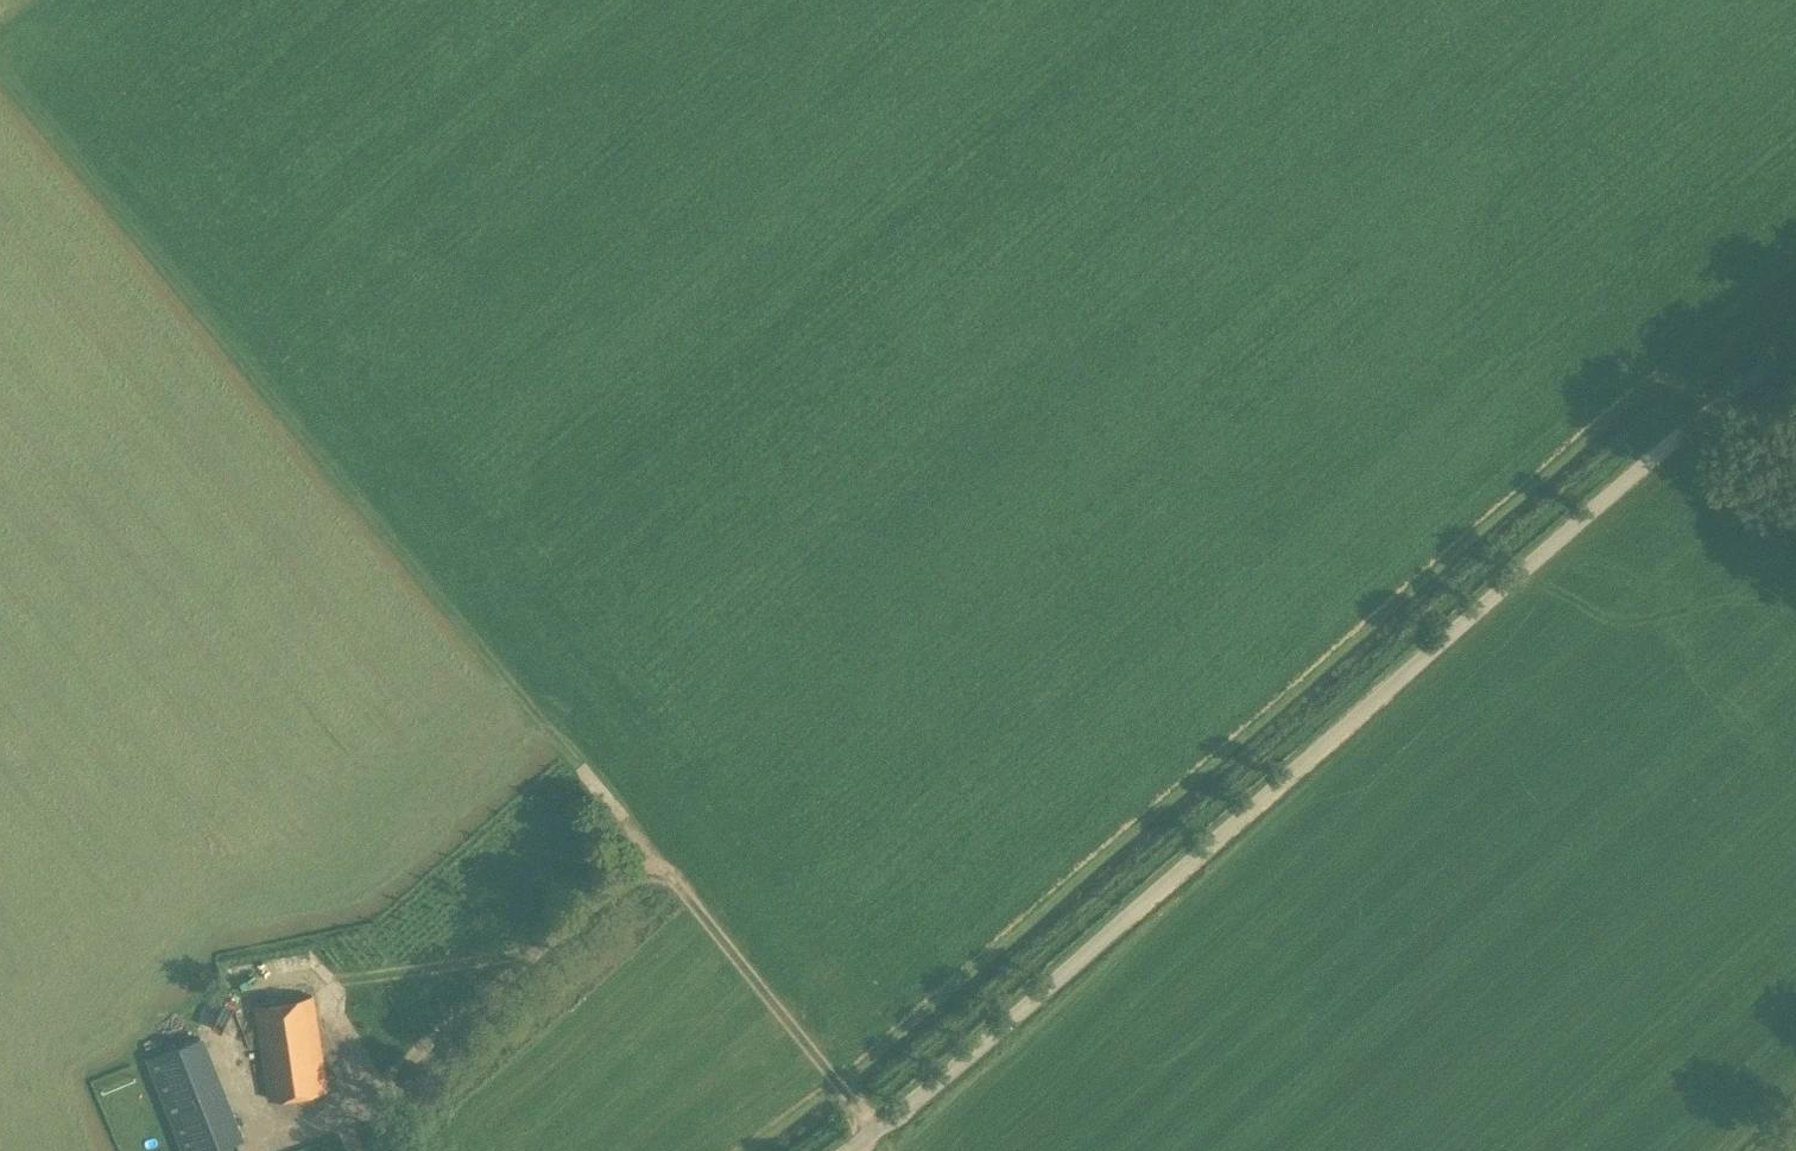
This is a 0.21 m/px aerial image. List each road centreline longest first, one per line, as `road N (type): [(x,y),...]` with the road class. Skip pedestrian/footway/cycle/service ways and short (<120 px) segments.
road 1 (track): [(0,73),(874,1131)]
road 2 (unclassified): [(845,1150),(965,1059),(1652,460),(1795,349)]

